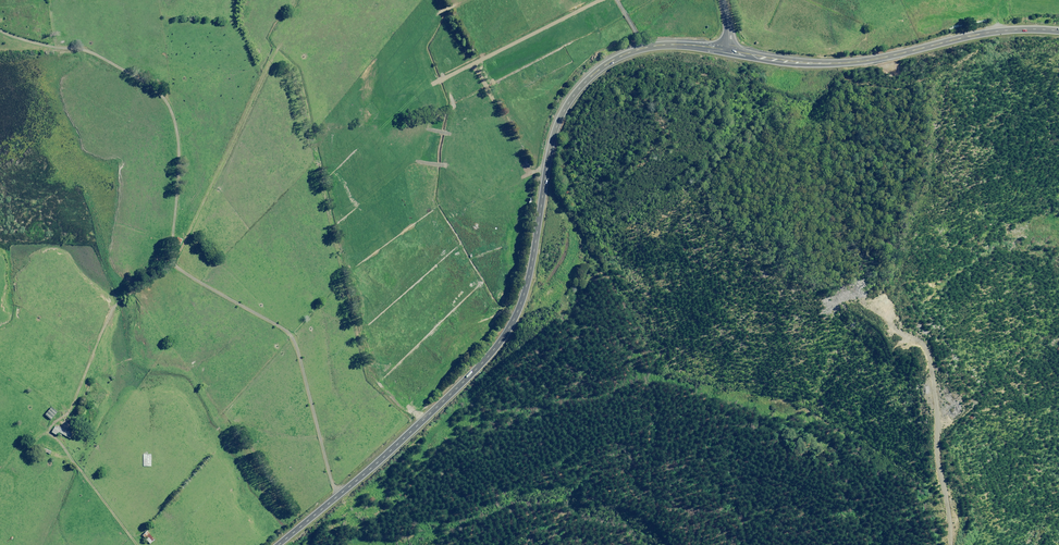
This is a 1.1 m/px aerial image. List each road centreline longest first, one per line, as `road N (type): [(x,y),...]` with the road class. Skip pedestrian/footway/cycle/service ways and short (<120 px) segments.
road 1 (primary): [(279,544),(497,345),(525,293),(554,133),(577,91),(642,48),(727,51)]
road 2 (track): [(337,496),(293,328),(185,268),(181,122),(157,89),(73,44),(0,25)]
road 3 (primary): [(727,51),(859,62),(1011,26),(1058,28)]

